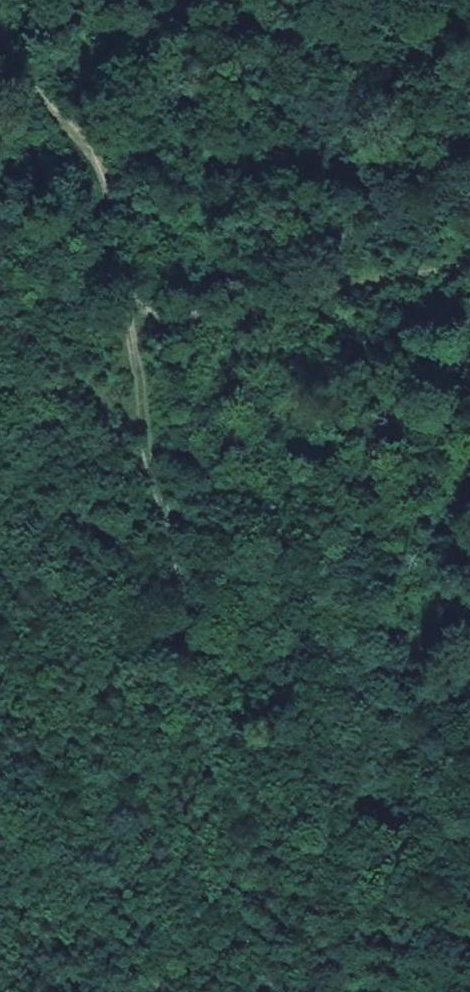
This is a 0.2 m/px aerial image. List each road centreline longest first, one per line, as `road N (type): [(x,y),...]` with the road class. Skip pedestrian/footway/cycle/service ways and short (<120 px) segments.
road 1 (track): [(184,664),(130,331),(121,198)]
road 2 (track): [(184,664),(209,731),(252,991)]
road 3 (track): [(0,32),(121,198)]

